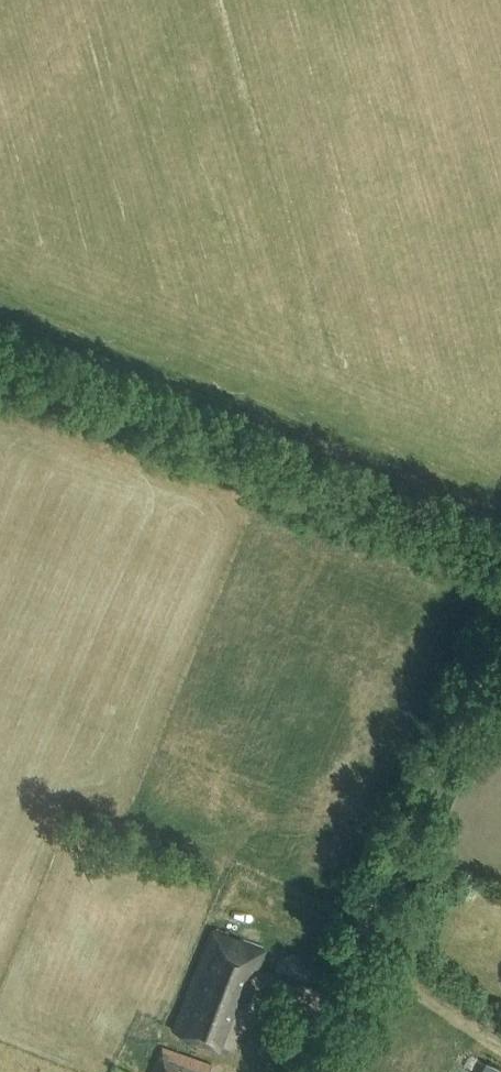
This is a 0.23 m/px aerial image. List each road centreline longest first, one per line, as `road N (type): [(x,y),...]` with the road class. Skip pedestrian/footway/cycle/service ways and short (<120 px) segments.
road 1 (track): [(500,516),(0,319)]
road 2 (track): [(500,637),(297,1071)]

